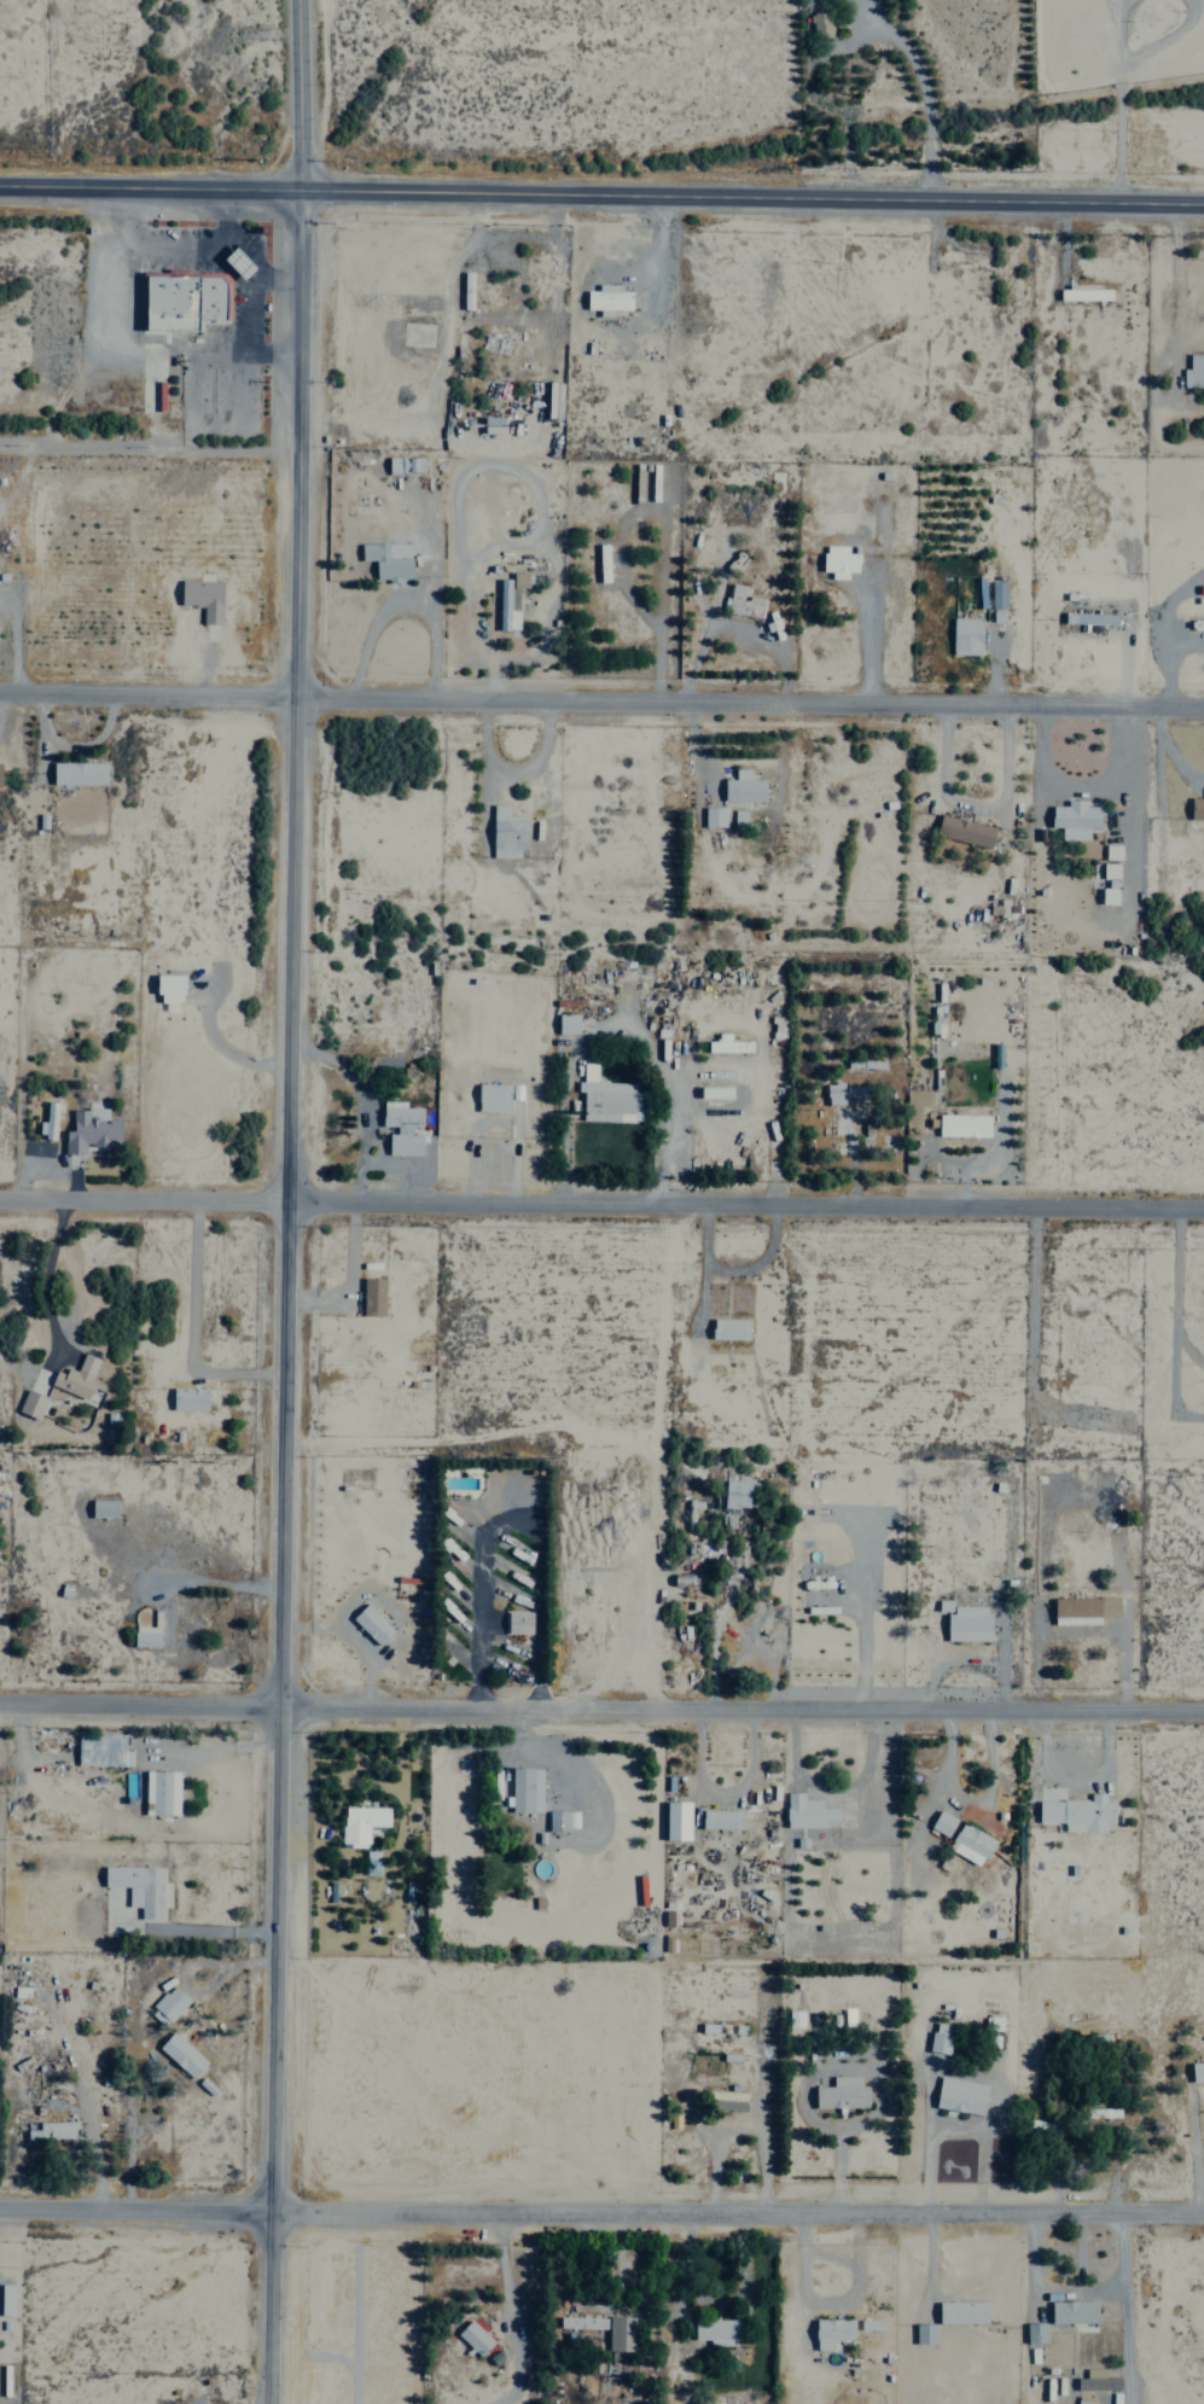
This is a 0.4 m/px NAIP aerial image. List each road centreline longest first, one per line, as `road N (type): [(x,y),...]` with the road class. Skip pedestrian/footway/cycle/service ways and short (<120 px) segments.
road 1 (tertiary): [(267,2403),(300,0)]
road 2 (tertiary): [(1203,202),(0,185)]
road 3 (residential): [(0,689),(1203,700)]
road 4 (residential): [(0,1197),(1203,1206)]
road 5 (residential): [(0,2205),(1203,2210)]
road 6 (residential): [(0,1702),(1203,1706)]

